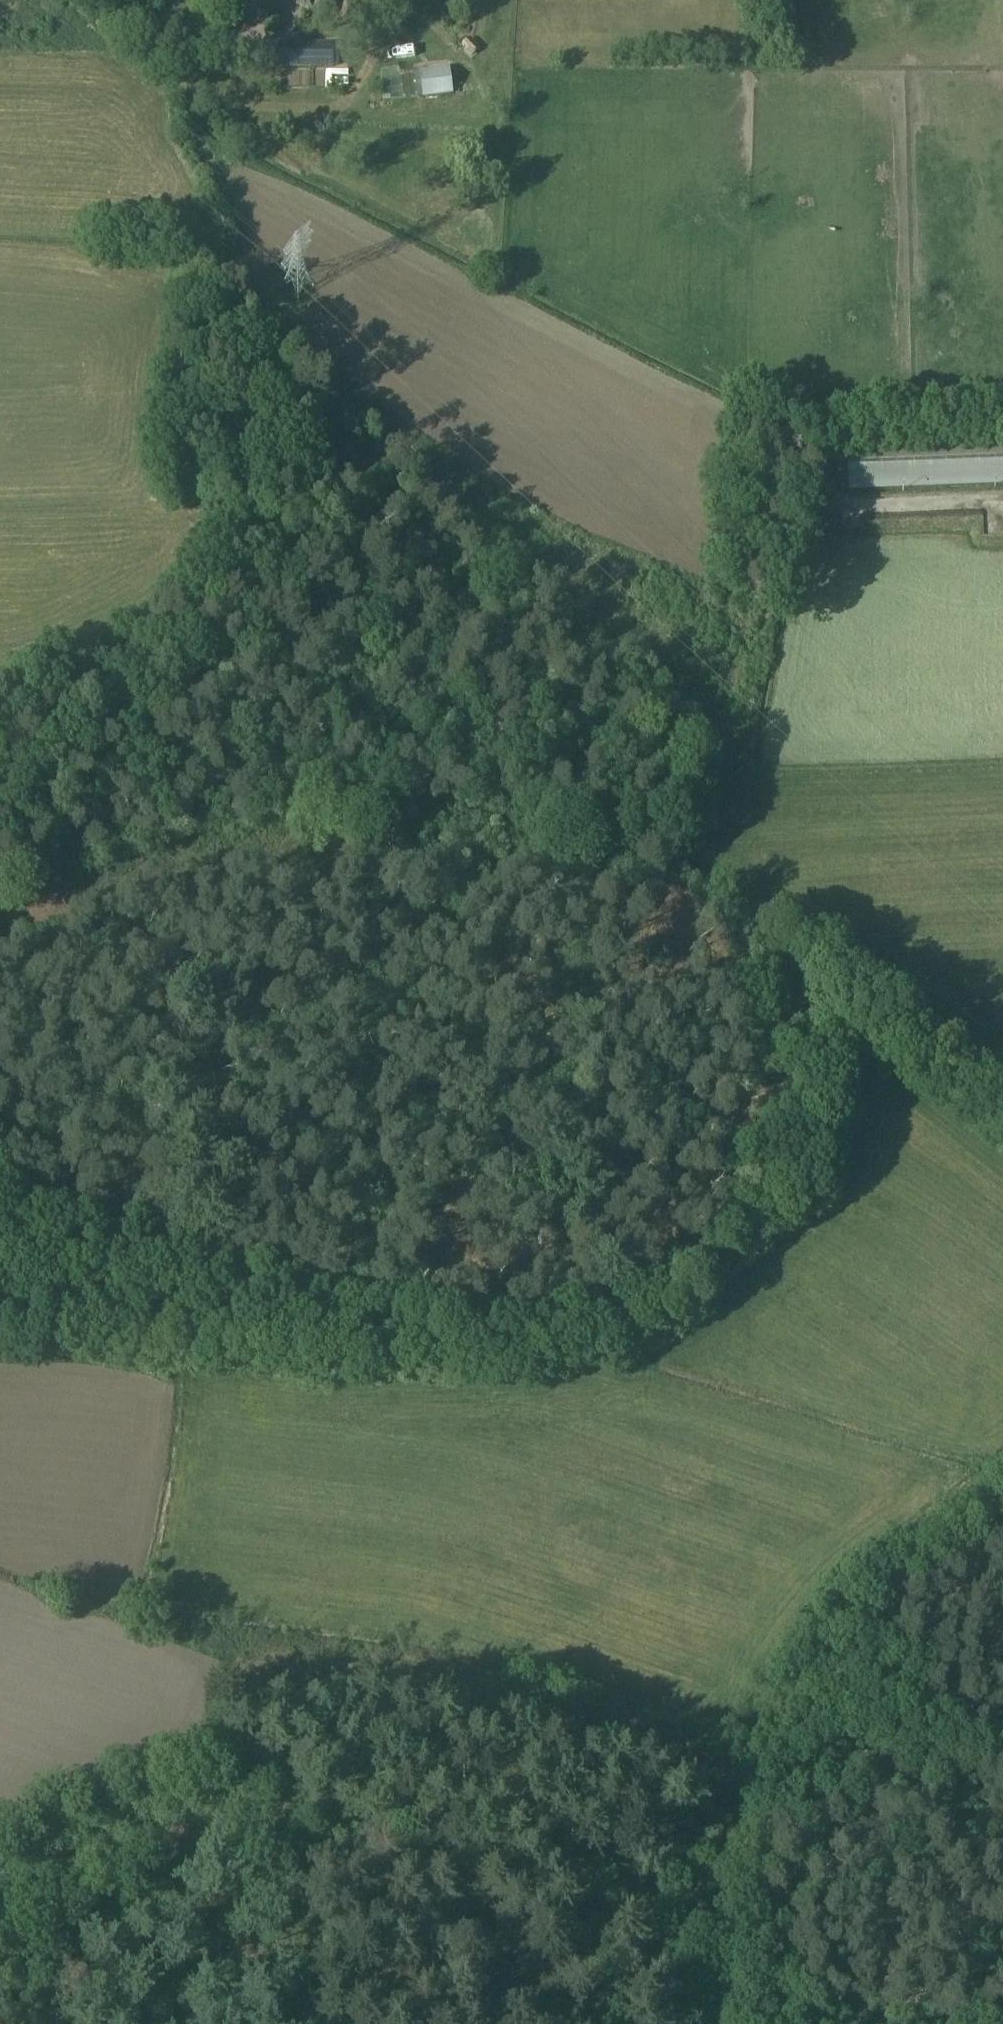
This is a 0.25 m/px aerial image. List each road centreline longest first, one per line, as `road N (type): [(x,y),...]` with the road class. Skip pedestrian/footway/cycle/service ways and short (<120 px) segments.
road 1 (track): [(193,48),(191,107),(243,263),(251,319),(243,557),(216,624),(186,665),(0,843)]

